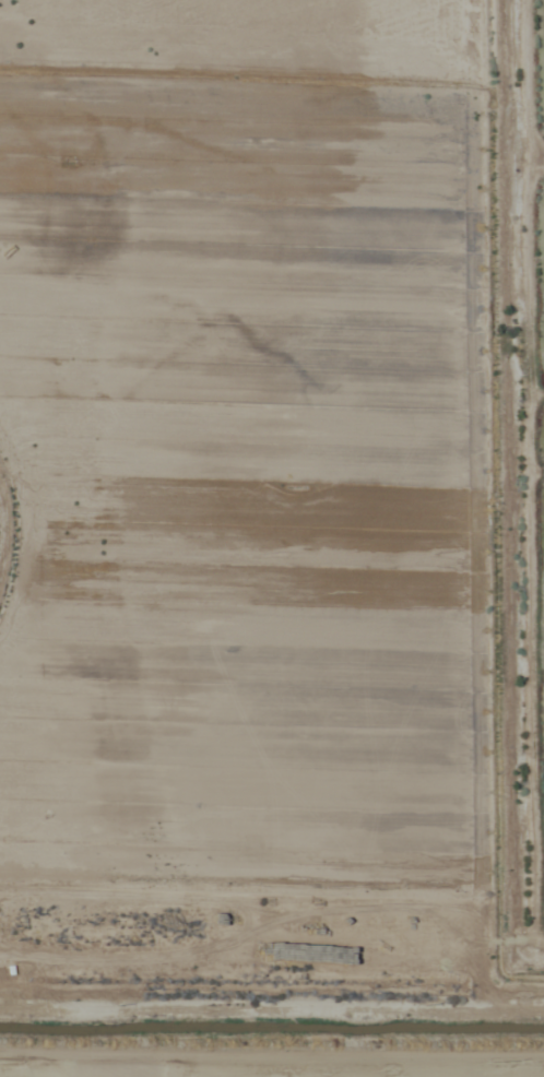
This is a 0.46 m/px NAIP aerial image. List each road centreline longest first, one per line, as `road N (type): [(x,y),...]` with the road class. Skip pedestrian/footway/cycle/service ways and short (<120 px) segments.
road 1 (track): [(0,1052),(543,1049)]
road 2 (track): [(0,616),(17,589),(17,472),(0,446)]

